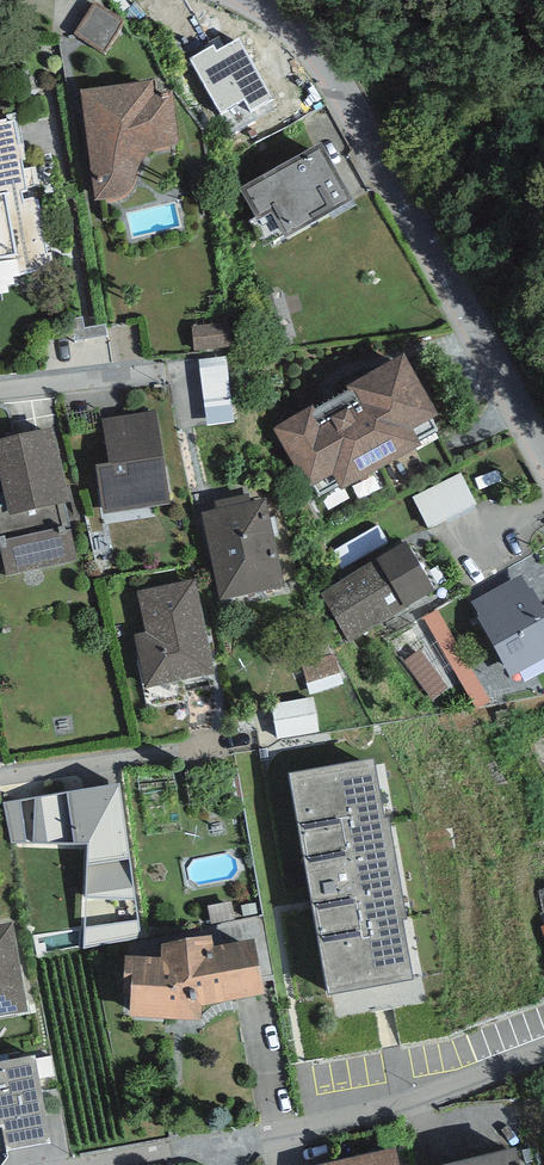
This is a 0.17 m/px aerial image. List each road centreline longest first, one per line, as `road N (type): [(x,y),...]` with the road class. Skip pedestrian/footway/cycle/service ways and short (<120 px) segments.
road 1 (residential): [(260,0),(298,19),(330,60),(543,433)]
road 2 (residential): [(227,1144),(543,1064)]
road 3 (residential): [(239,743),(0,780)]
road 4 (residential): [(172,370),(0,389)]

